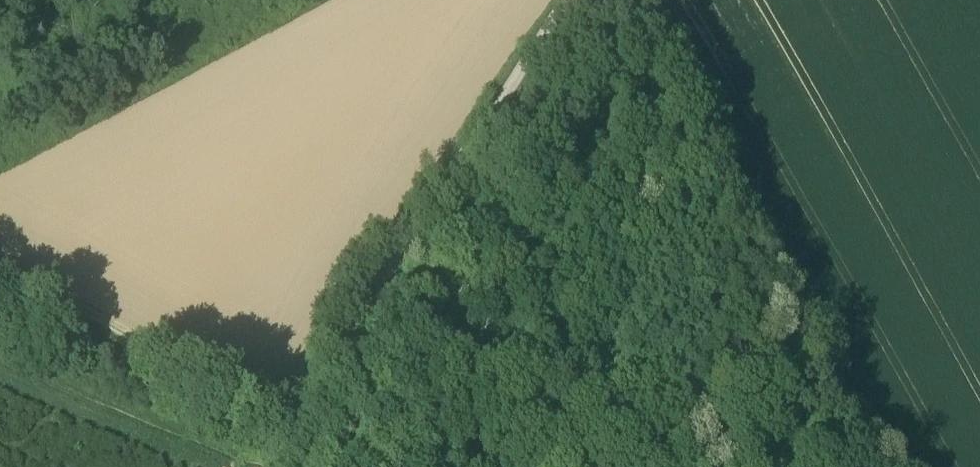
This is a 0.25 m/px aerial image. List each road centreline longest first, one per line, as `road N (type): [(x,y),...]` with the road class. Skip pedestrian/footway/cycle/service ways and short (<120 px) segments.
road 1 (track): [(287,466),(361,314),(571,0)]

